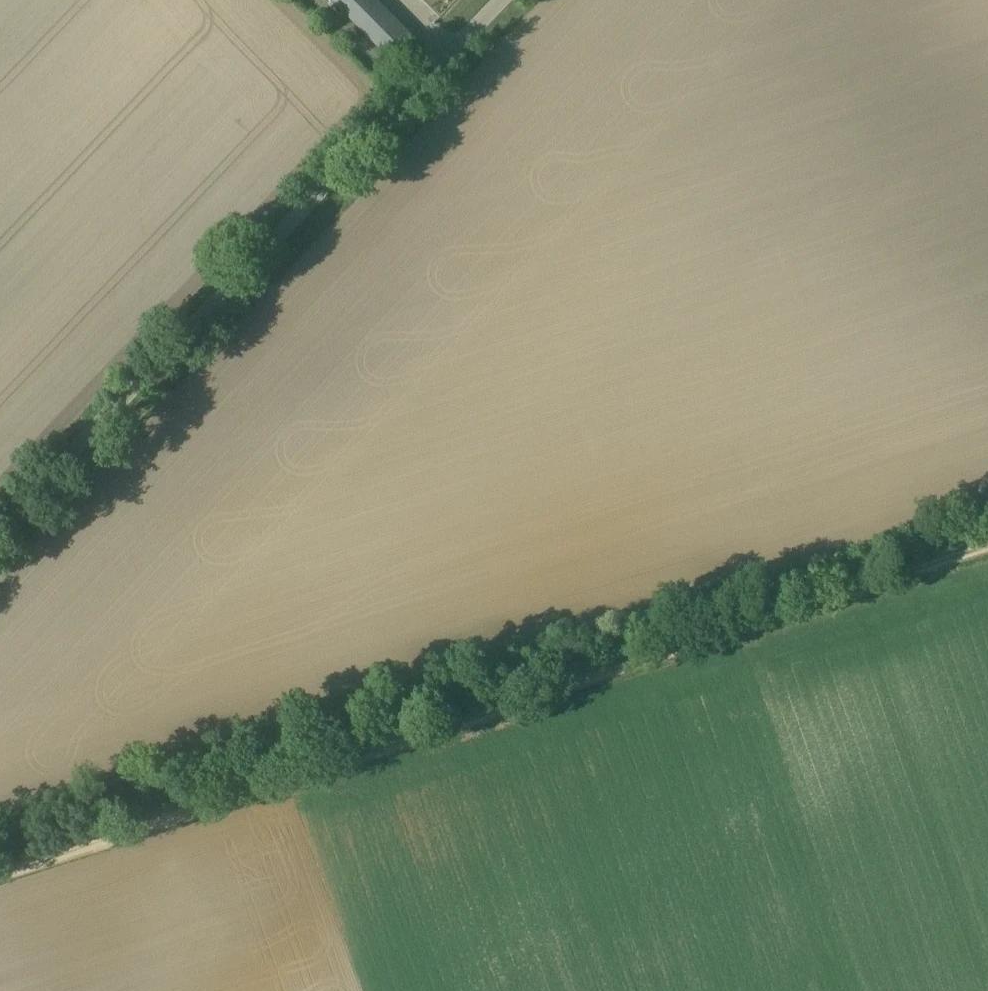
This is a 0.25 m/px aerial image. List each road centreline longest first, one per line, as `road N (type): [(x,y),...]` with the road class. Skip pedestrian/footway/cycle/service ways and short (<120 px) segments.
road 1 (track): [(0,875),(987,542)]
road 2 (unclassified): [(0,534),(508,0)]

